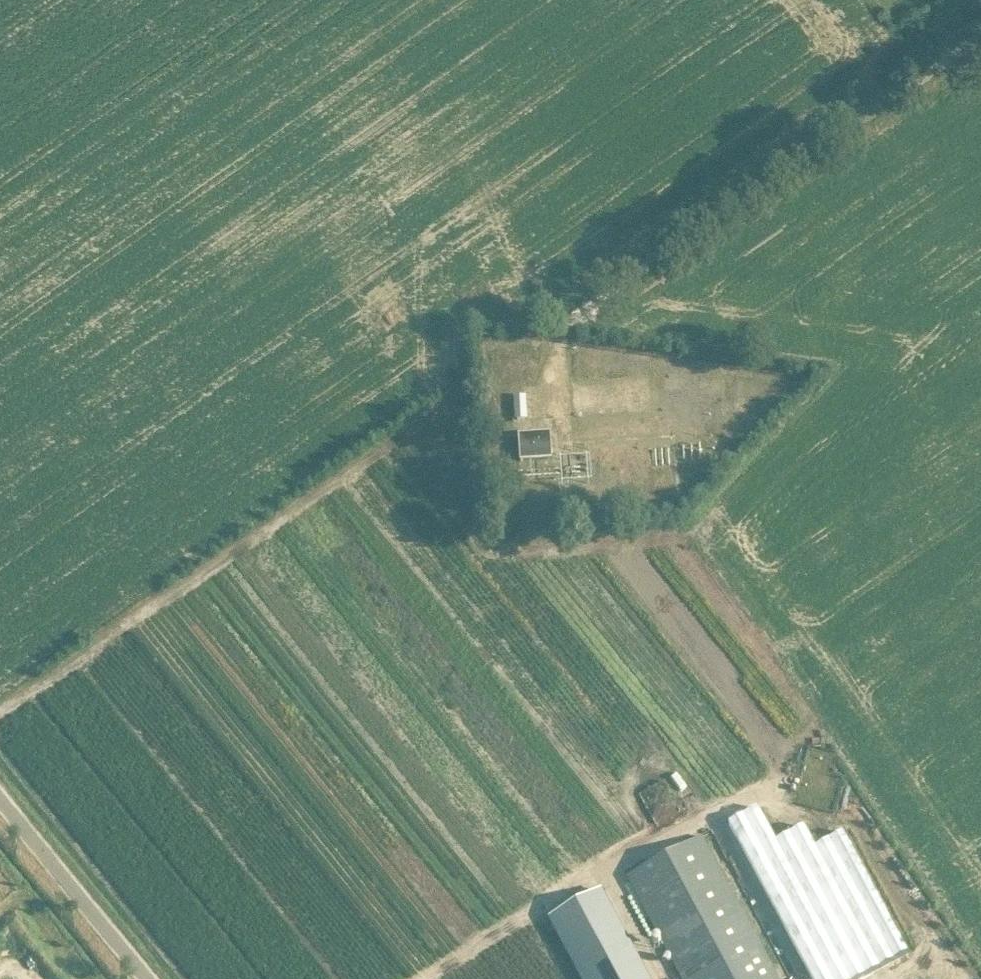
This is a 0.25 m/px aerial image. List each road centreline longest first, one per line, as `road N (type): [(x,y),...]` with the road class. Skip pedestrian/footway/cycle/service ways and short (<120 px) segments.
road 1 (unclassified): [(149,978),(0,796)]

